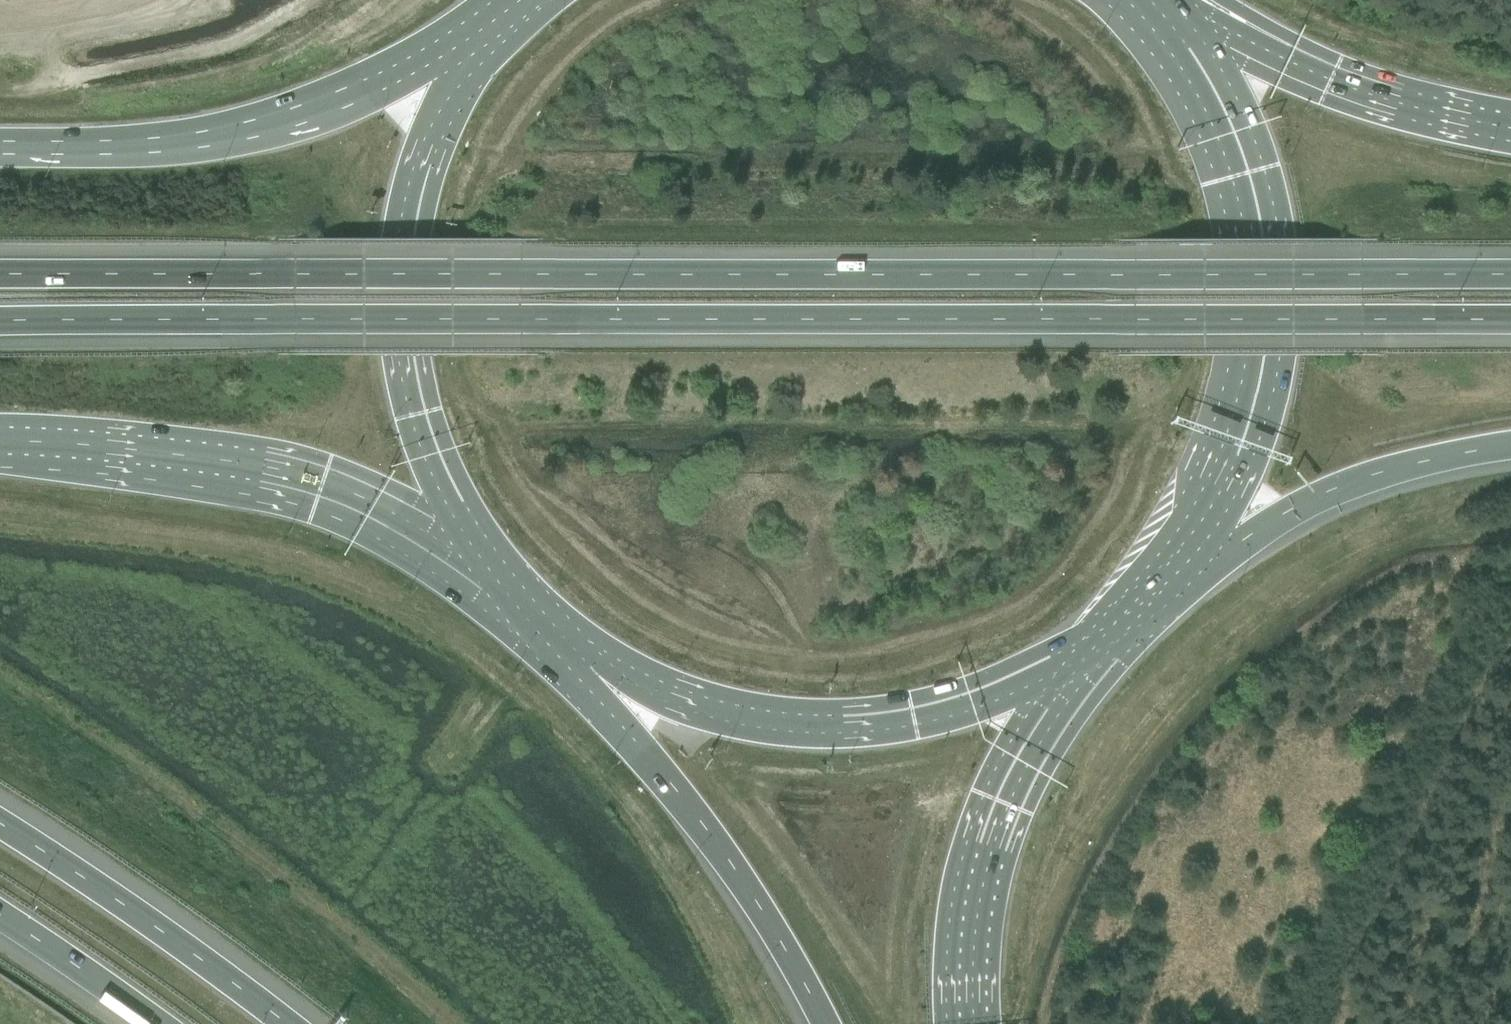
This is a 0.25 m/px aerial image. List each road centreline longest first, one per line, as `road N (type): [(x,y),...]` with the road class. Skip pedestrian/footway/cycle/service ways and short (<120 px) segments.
road 1 (motorway): [(1510,276),(0,274)]
road 2 (motorway): [(0,319),(1510,320)]
road 3 (trunk): [(1155,585),(1211,507),(1247,425),(1267,304),(1262,235),(1236,138),(1189,50),(1137,11)]
road 4 (trunk): [(532,626),(700,705),(829,725),(969,702),(1118,633)]
road 5 (trunk): [(494,11),(419,173),(400,305),(426,443),(490,578)]
road 6 (trunk): [(494,11),(358,91),(254,127),(157,146),(0,145)]
road 7 (trunk): [(0,442),(179,455),(294,473),(392,513),(490,578)]
road 8 (motorway): [(532,626),(704,828),(825,1023)]
road 9 (motorway): [(974,1023),(976,914),(999,825),(1026,764),(1118,633)]
road 10 (motorway): [(1510,135),(1358,98),(1214,31),(1137,11)]
road 11 (motorway): [(1155,585),(1350,483),(1510,445)]
road 12 (motorway): [(286,1023),(141,913),(0,821)]
road 13 (motorway): [(0,917),(153,1023)]

